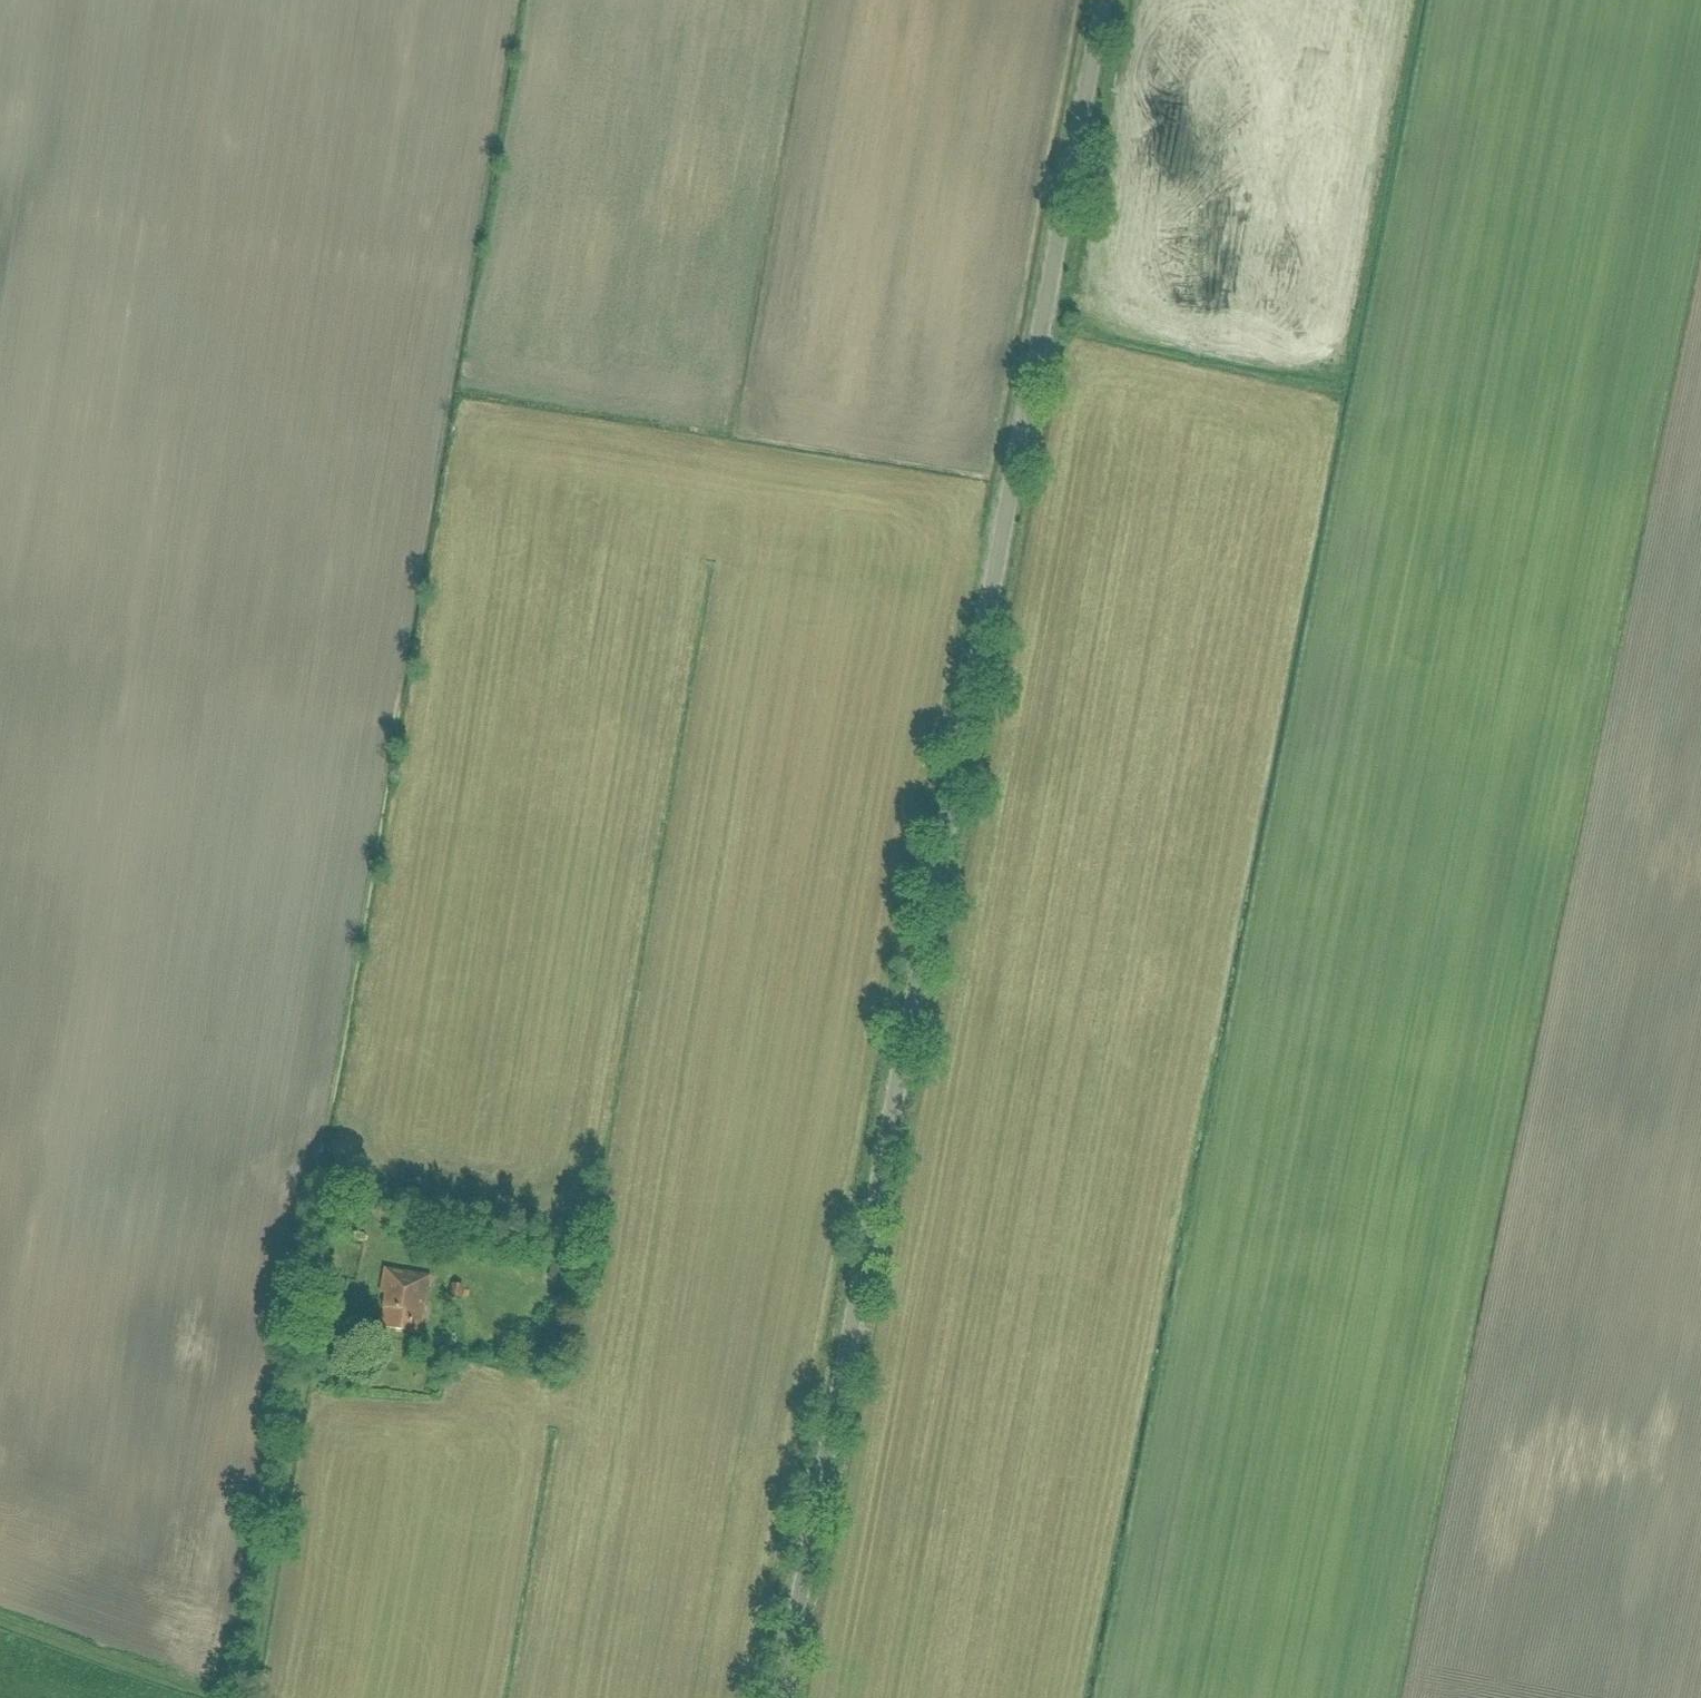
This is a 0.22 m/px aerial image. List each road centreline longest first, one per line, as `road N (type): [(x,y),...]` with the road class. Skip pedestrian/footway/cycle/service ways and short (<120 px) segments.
road 1 (unclassified): [(779,1697),(1101,0)]
road 2 (track): [(0,1599),(240,1682),(293,1386)]

